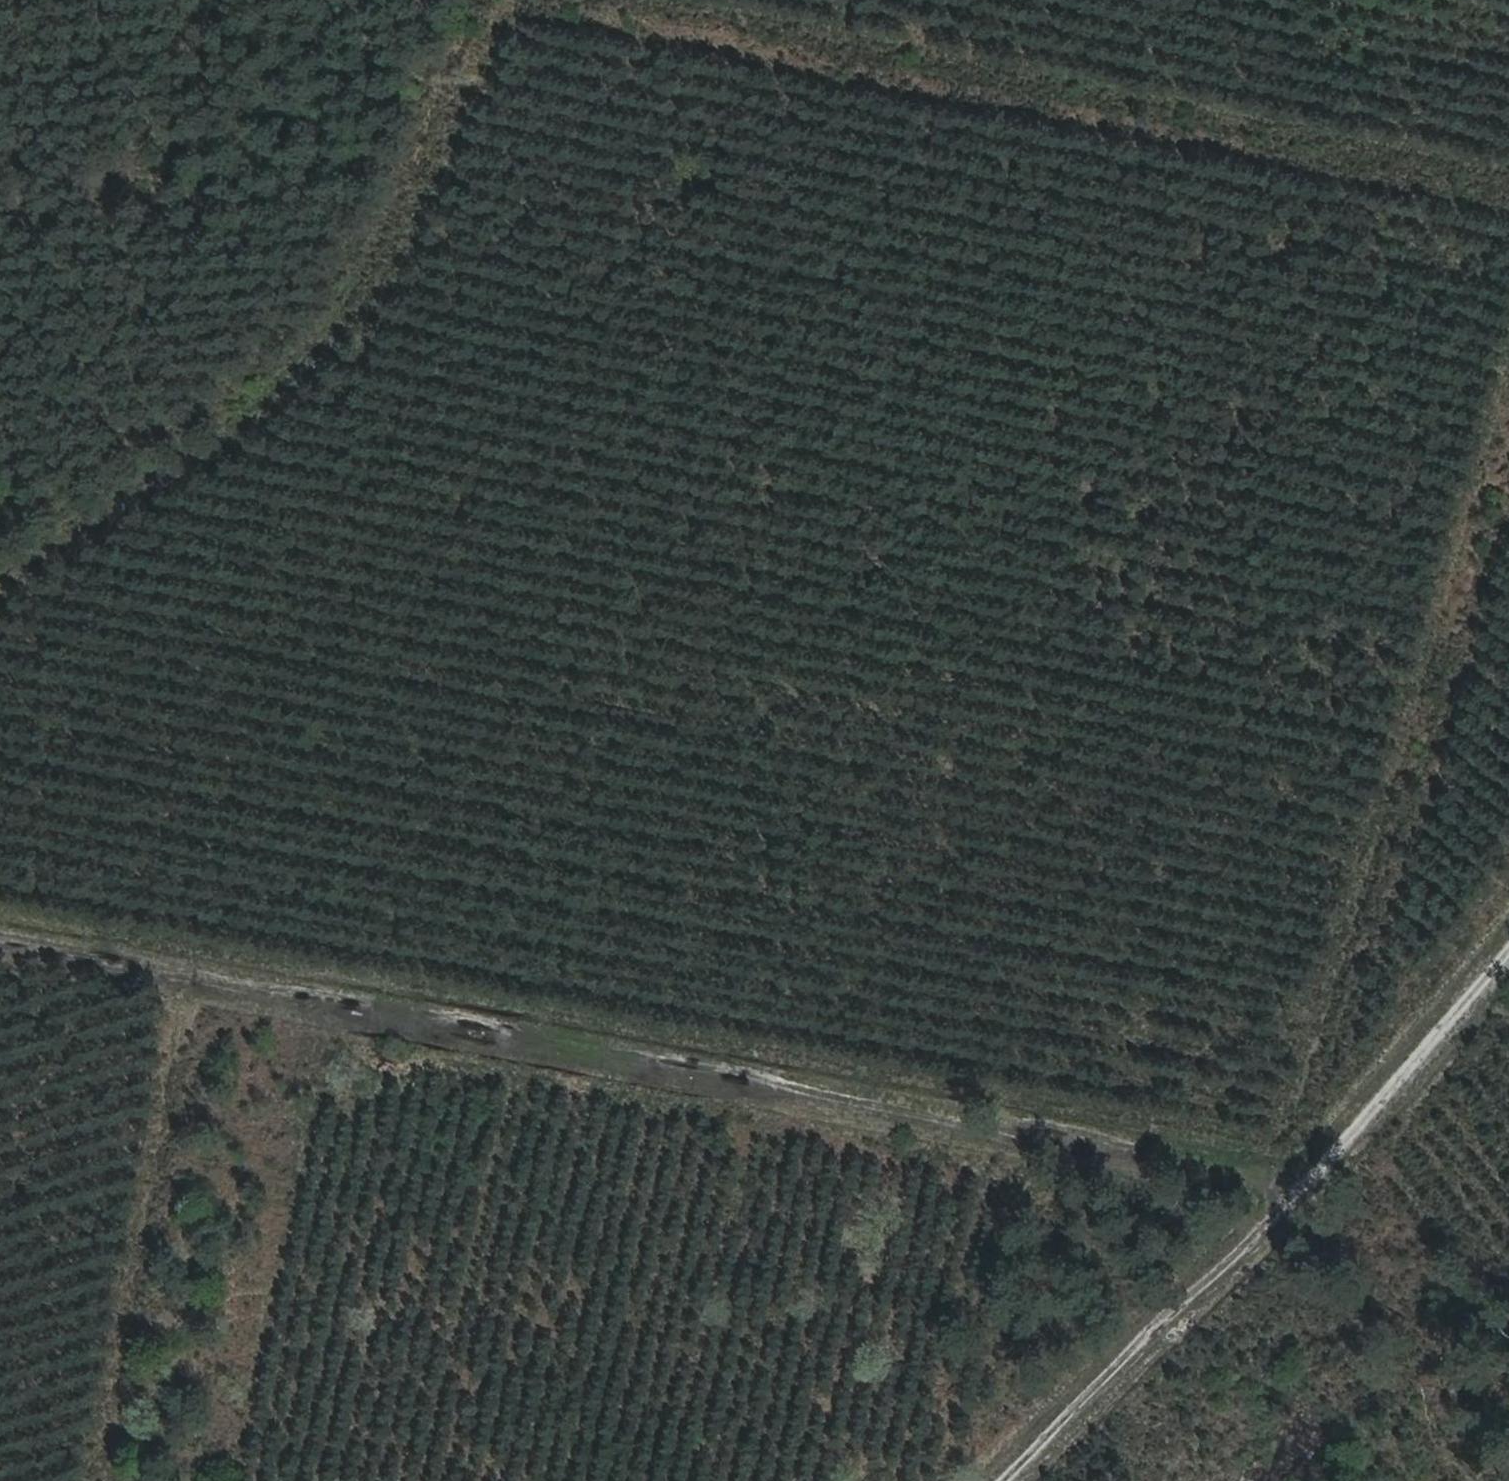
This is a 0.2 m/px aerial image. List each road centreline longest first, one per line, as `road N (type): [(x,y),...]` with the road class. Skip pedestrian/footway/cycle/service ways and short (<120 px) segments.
road 1 (track): [(1303,1190),(0,946)]
road 2 (track): [(1508,956),(1303,1190),(1005,1480)]

